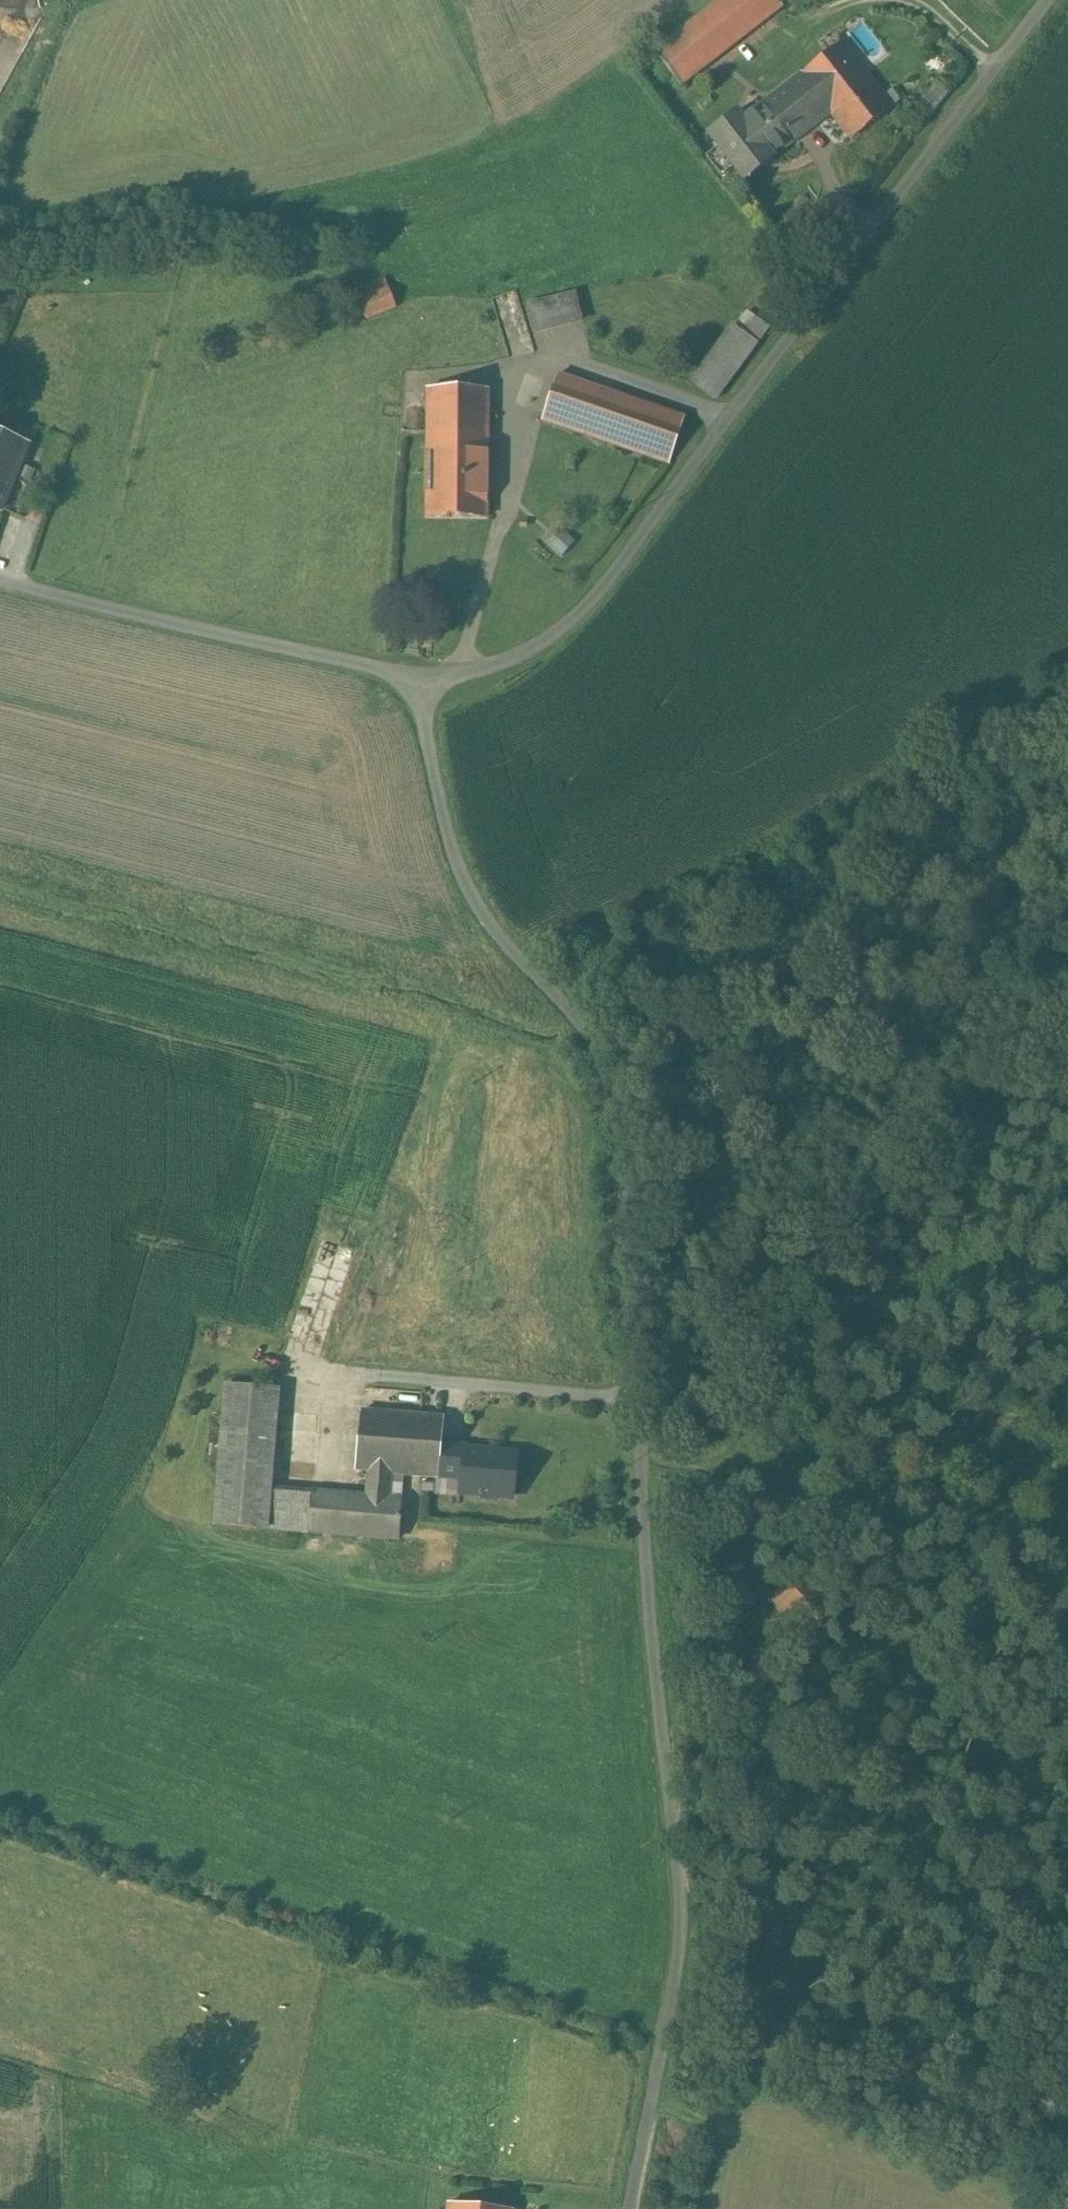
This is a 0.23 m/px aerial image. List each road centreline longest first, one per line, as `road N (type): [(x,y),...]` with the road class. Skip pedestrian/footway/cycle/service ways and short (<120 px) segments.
road 1 (unclassified): [(629,2208),(683,1948),(684,1893),(616,1137),(588,1035),(474,900),(437,785),(425,680)]
road 2 (unclassified): [(425,680),(466,673),(545,641),(611,577),(1047,0)]
road 3 (unclassified): [(0,580),(425,680)]
road 4 (track): [(320,2208),(232,2121),(0,2036)]

